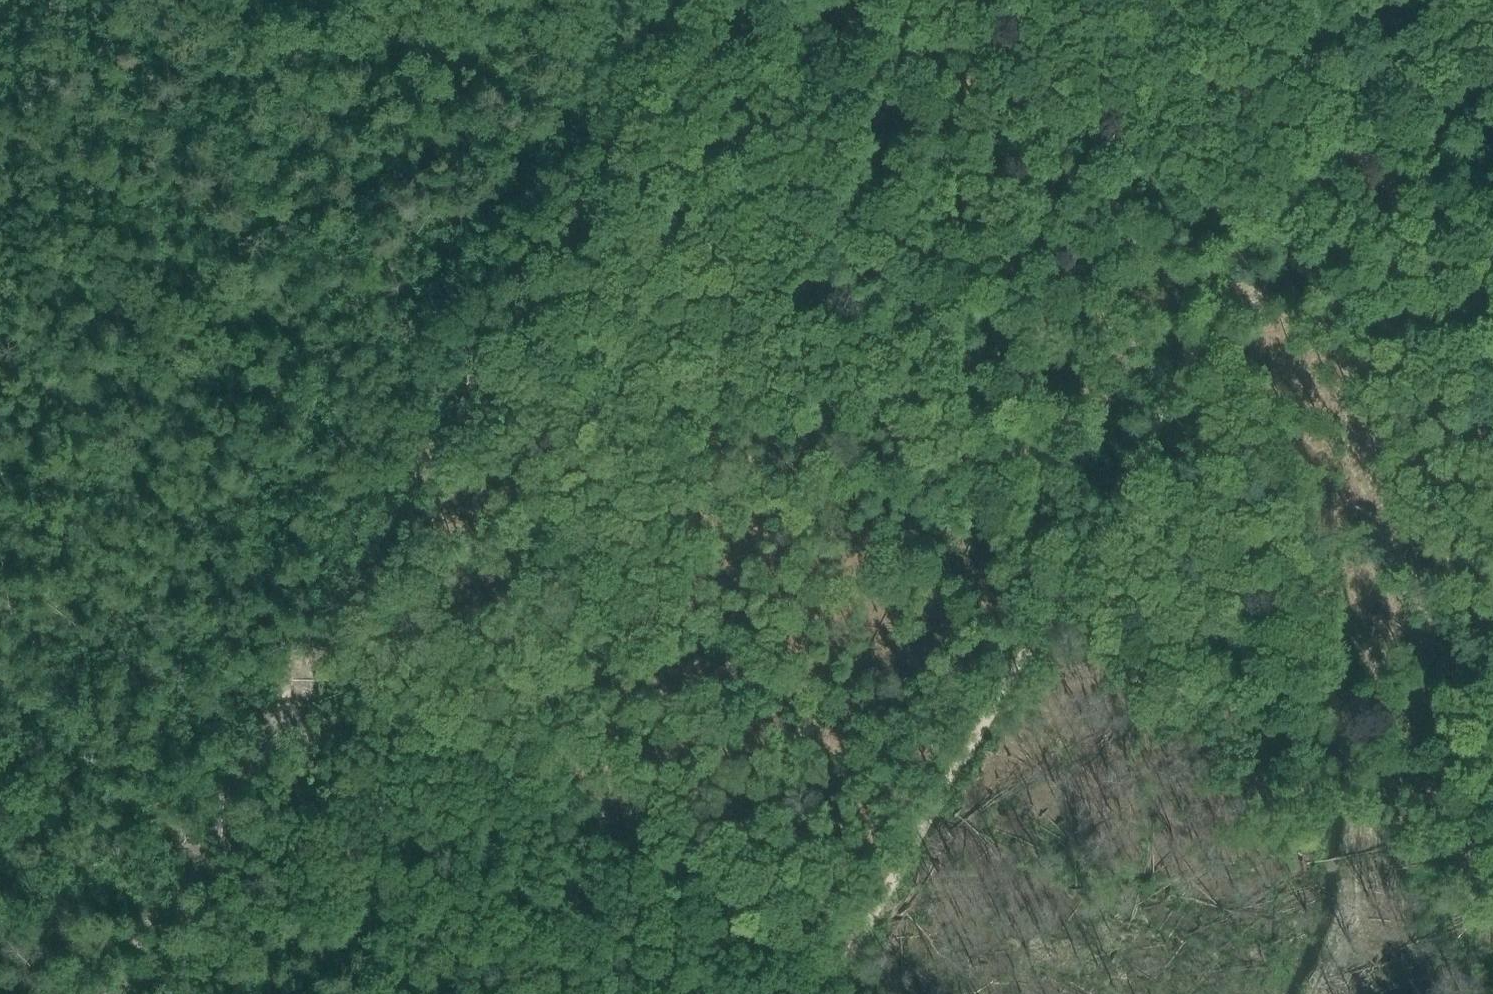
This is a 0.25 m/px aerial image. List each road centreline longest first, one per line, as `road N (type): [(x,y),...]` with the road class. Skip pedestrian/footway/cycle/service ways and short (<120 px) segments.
road 1 (track): [(826,993),(1254,246)]
road 2 (track): [(1254,246),(940,0)]
road 3 (track): [(1254,246),(1333,127)]

